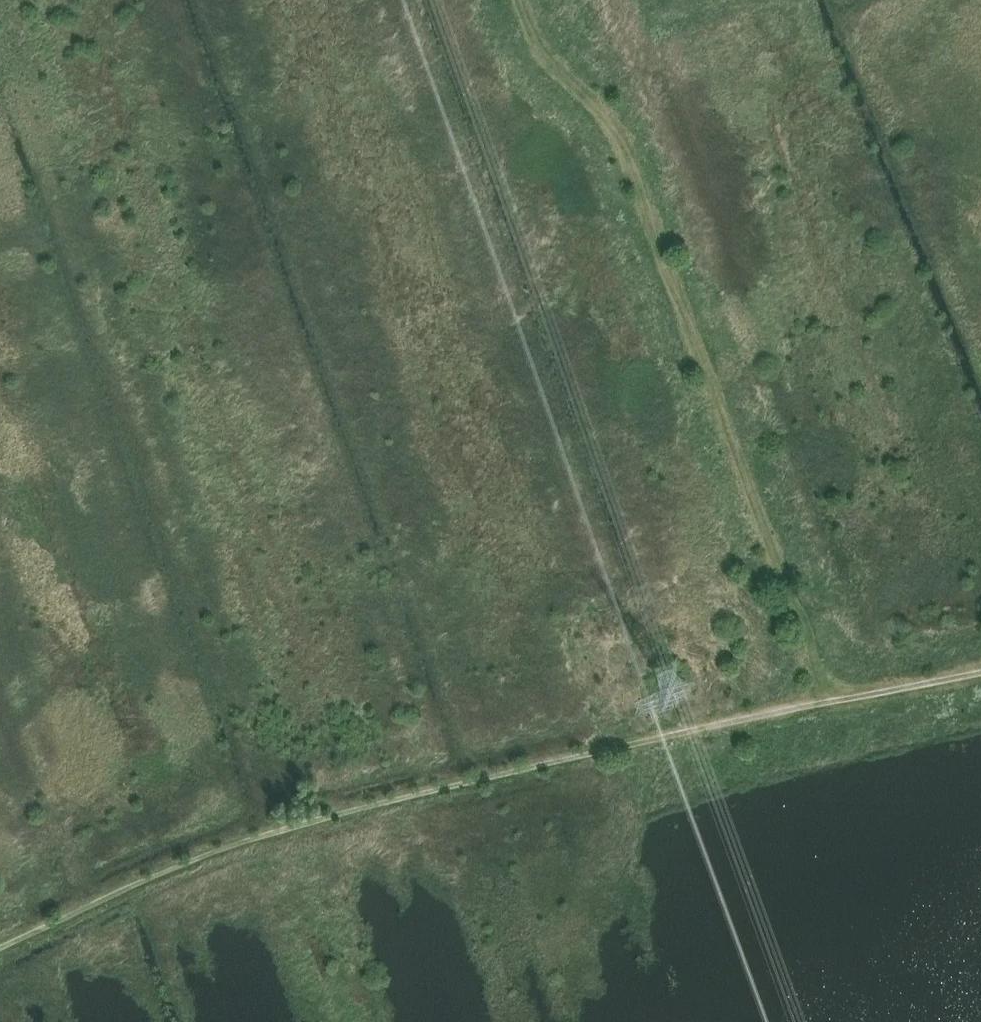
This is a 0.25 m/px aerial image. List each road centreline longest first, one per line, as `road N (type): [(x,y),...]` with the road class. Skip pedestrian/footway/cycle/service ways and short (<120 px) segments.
road 1 (track): [(0,949),(220,839),(388,791),(980,668)]
road 2 (track): [(833,695),(622,107),(536,0)]

